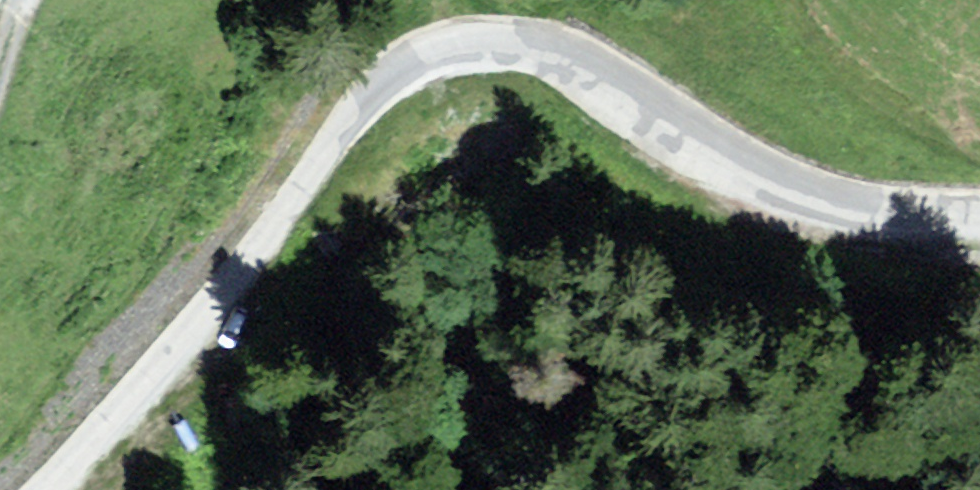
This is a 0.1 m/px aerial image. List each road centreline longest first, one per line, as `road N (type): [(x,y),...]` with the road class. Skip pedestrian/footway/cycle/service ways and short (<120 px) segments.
road 1 (unclassified): [(979,218),(878,212),(810,191),(571,55),(505,45),(424,55),(389,79),(194,332),(56,489)]
road 2 (track): [(979,134),(873,99),(814,41),(794,0)]

